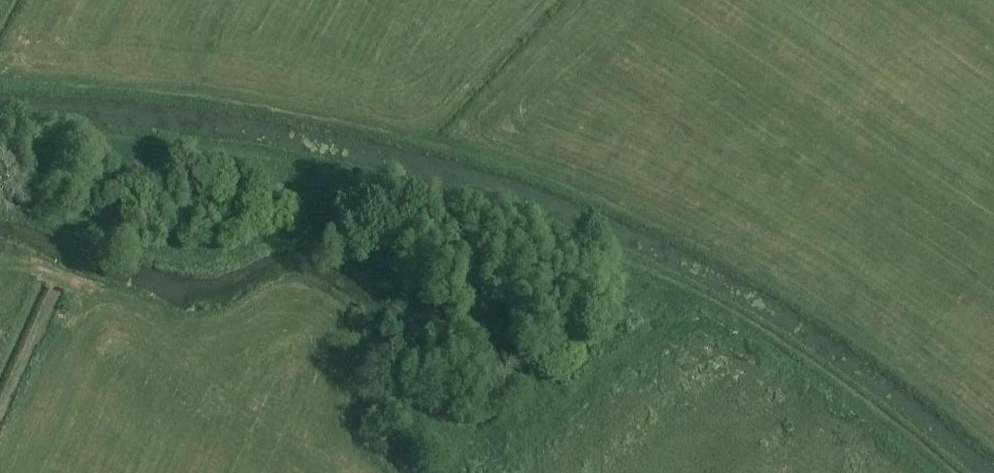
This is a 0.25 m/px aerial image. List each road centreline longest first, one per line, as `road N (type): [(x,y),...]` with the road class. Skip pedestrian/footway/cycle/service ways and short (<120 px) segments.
road 1 (track): [(0,91),(268,115),(551,184),(771,289),(852,341),(993,453)]
road 2 (track): [(940,472),(775,353),(562,243),(353,179),(226,156),(0,137)]

